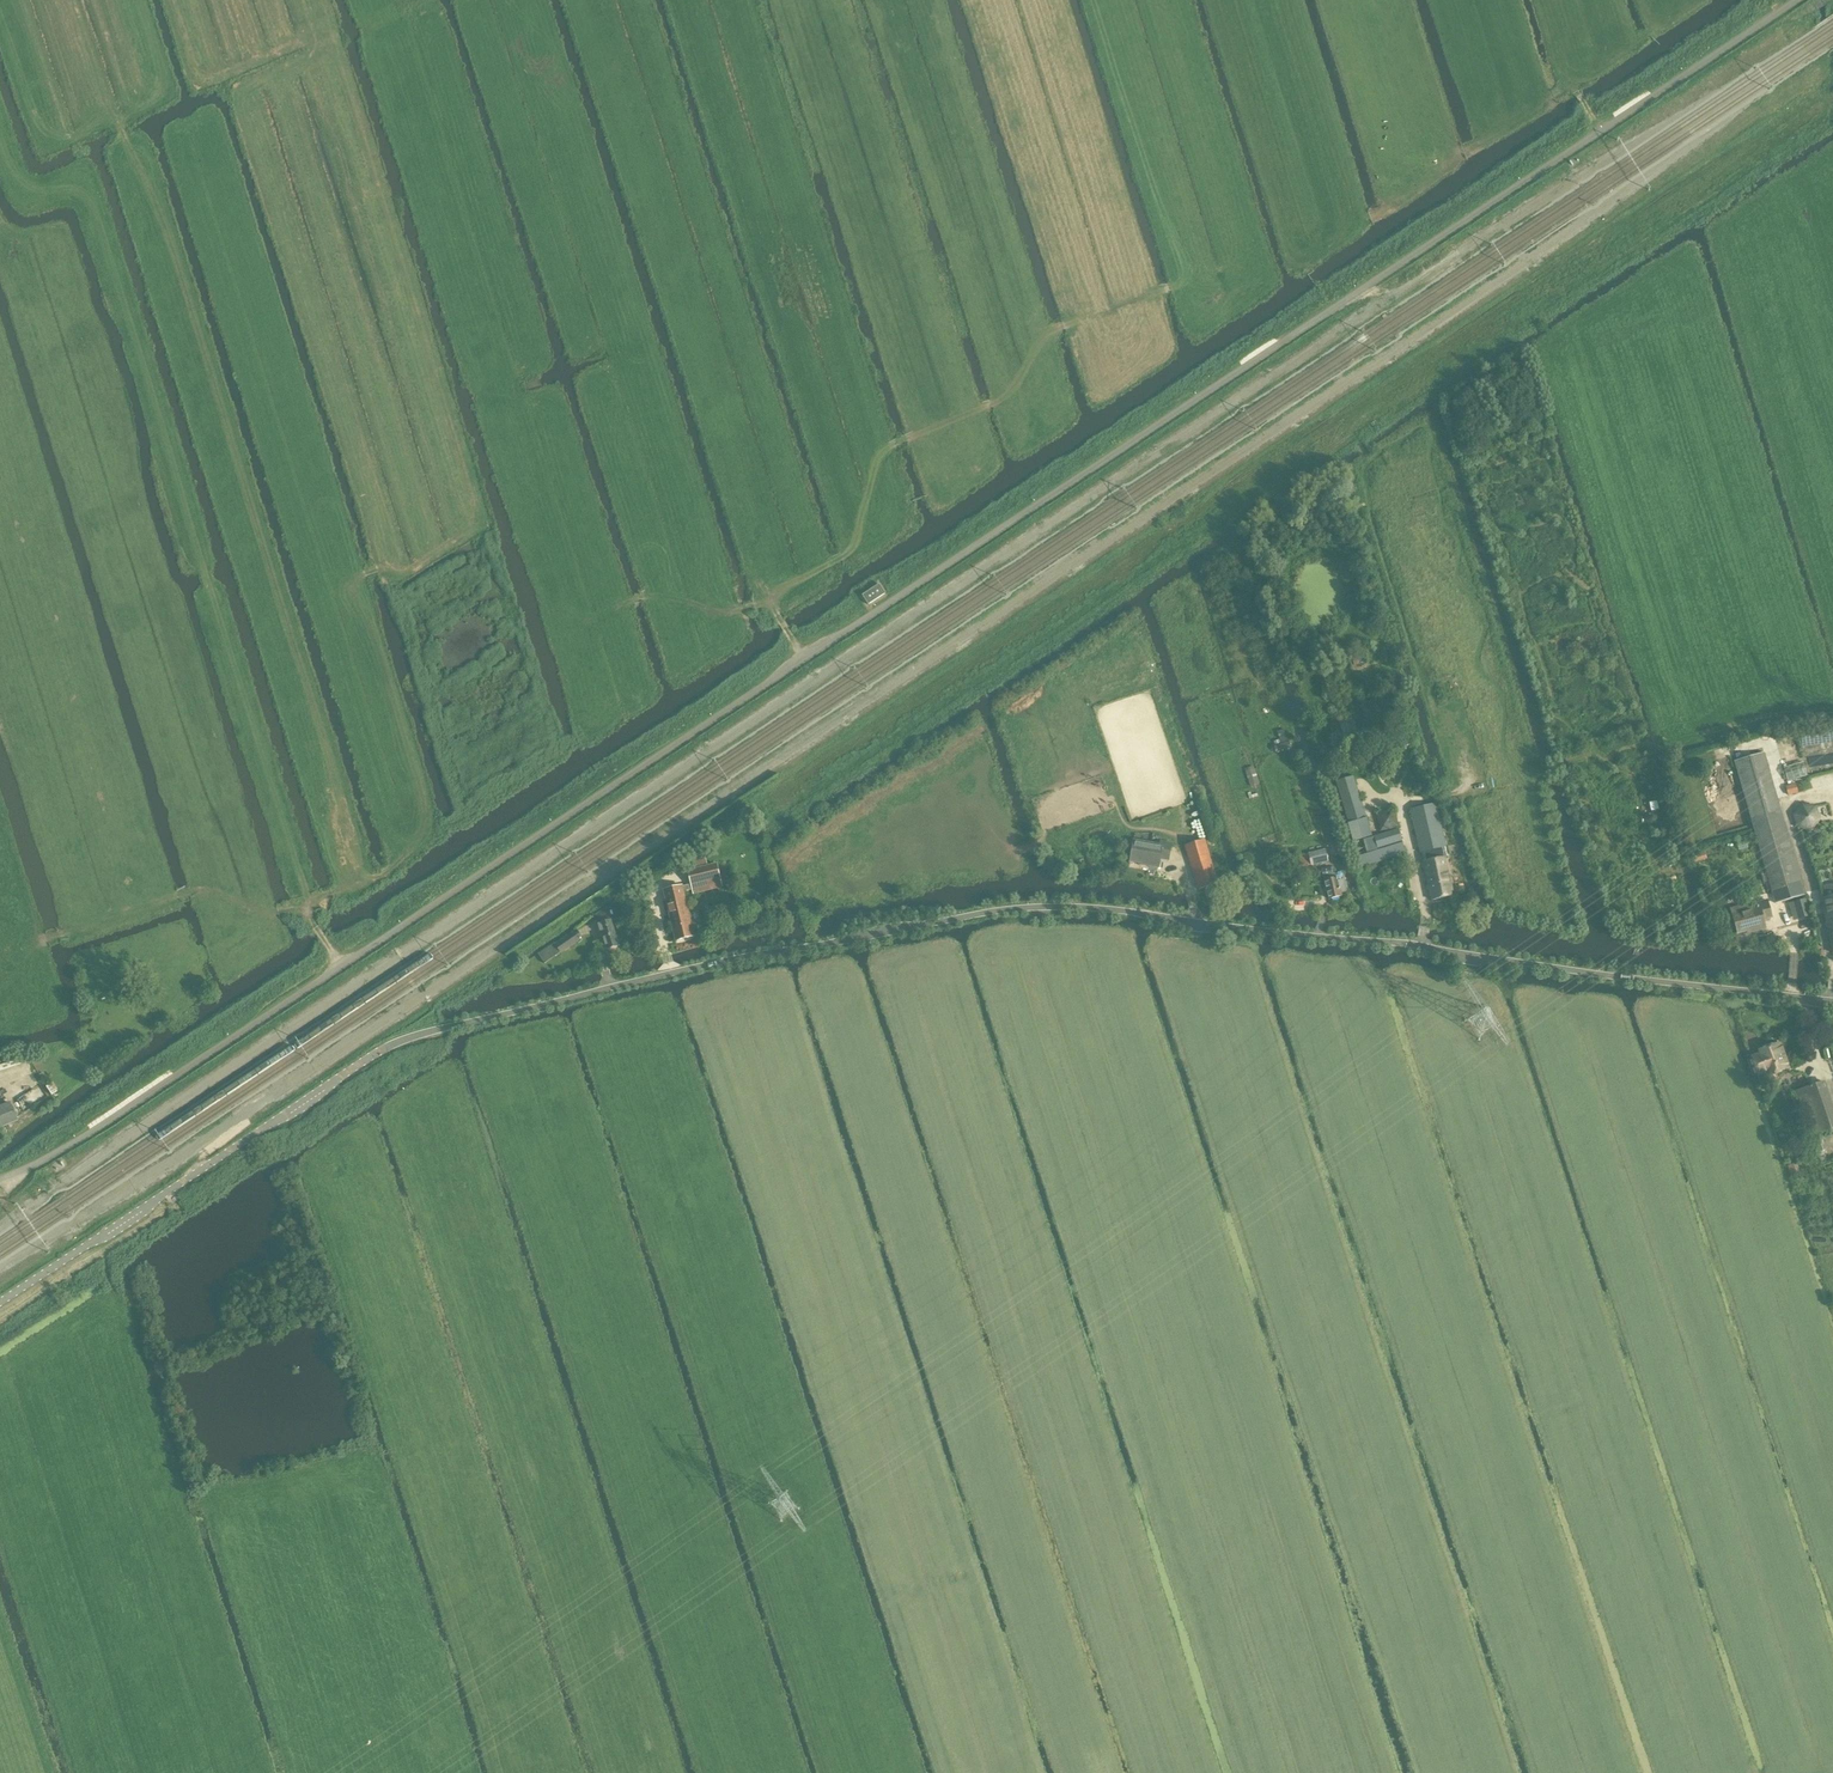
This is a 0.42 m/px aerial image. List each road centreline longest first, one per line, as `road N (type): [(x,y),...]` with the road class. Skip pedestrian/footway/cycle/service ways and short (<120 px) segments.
road 1 (unclassified): [(0,1180),(81,1139),(1798,0)]
road 2 (unclassified): [(0,1302),(386,1047),(738,958),(995,911),(1111,910),(1832,1002)]
road 3 (track): [(0,988),(44,940),(169,898),(200,892),(271,914),(306,910),(88,196),(72,186),(34,199),(17,181),(0,130)]
road 4 (track): [(774,603),(782,588),(850,551),(886,445),(997,402),(1046,332),(1180,284),(1166,224)]
road 5 (track): [(612,610),(649,596),(738,610),(774,603),(805,659)]

